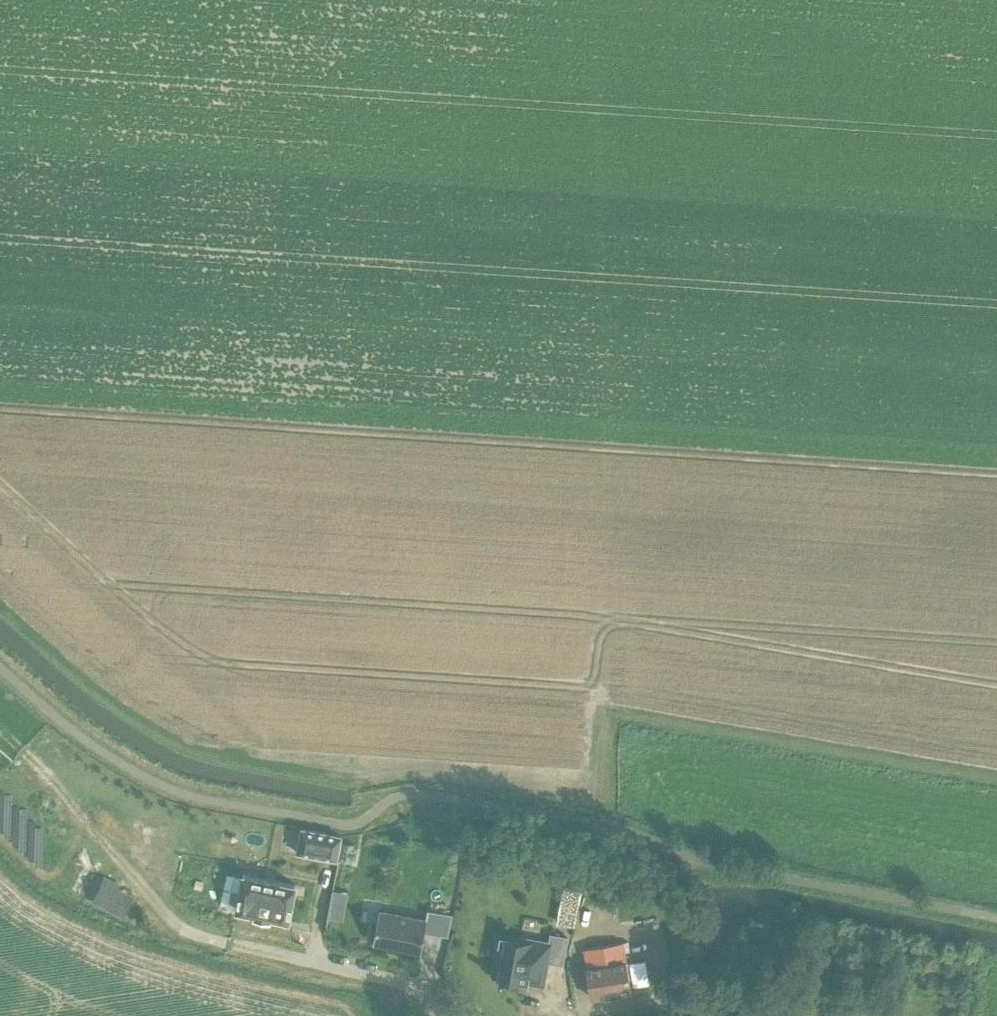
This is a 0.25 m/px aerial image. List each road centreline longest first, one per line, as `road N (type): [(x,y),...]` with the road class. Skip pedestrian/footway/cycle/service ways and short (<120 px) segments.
road 1 (track): [(0,728),(182,932),(412,985),(438,1015)]

